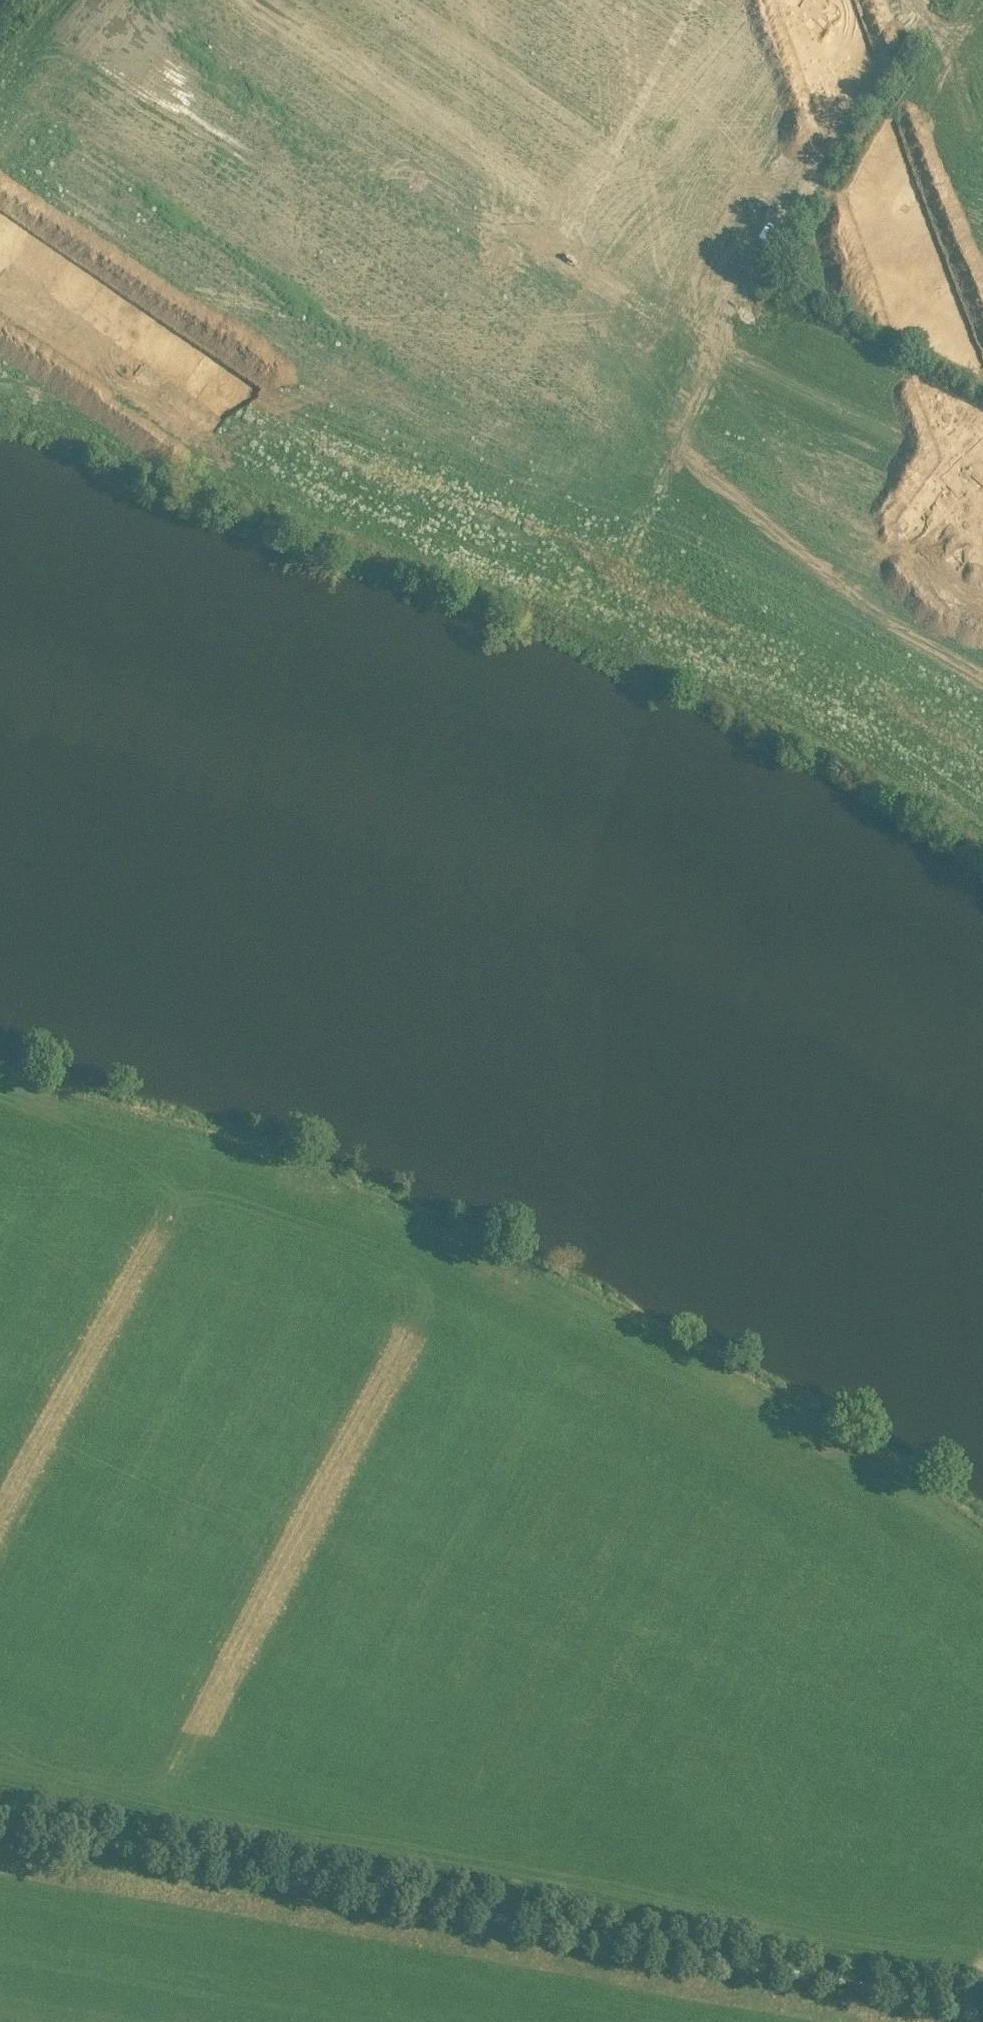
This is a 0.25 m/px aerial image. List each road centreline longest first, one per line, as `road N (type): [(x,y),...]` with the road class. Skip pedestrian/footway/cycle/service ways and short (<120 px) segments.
road 1 (track): [(56,1831),(967,2007),(981,2021)]

